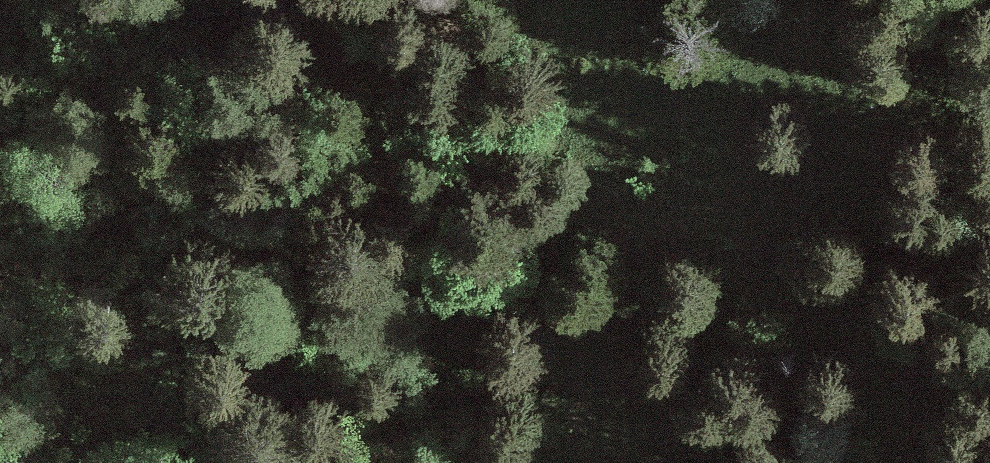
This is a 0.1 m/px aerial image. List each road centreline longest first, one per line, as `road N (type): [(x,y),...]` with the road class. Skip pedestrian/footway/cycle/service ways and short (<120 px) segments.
road 1 (track): [(576,462),(404,199),(308,0)]
road 2 (track): [(657,462),(522,240),(444,0)]

